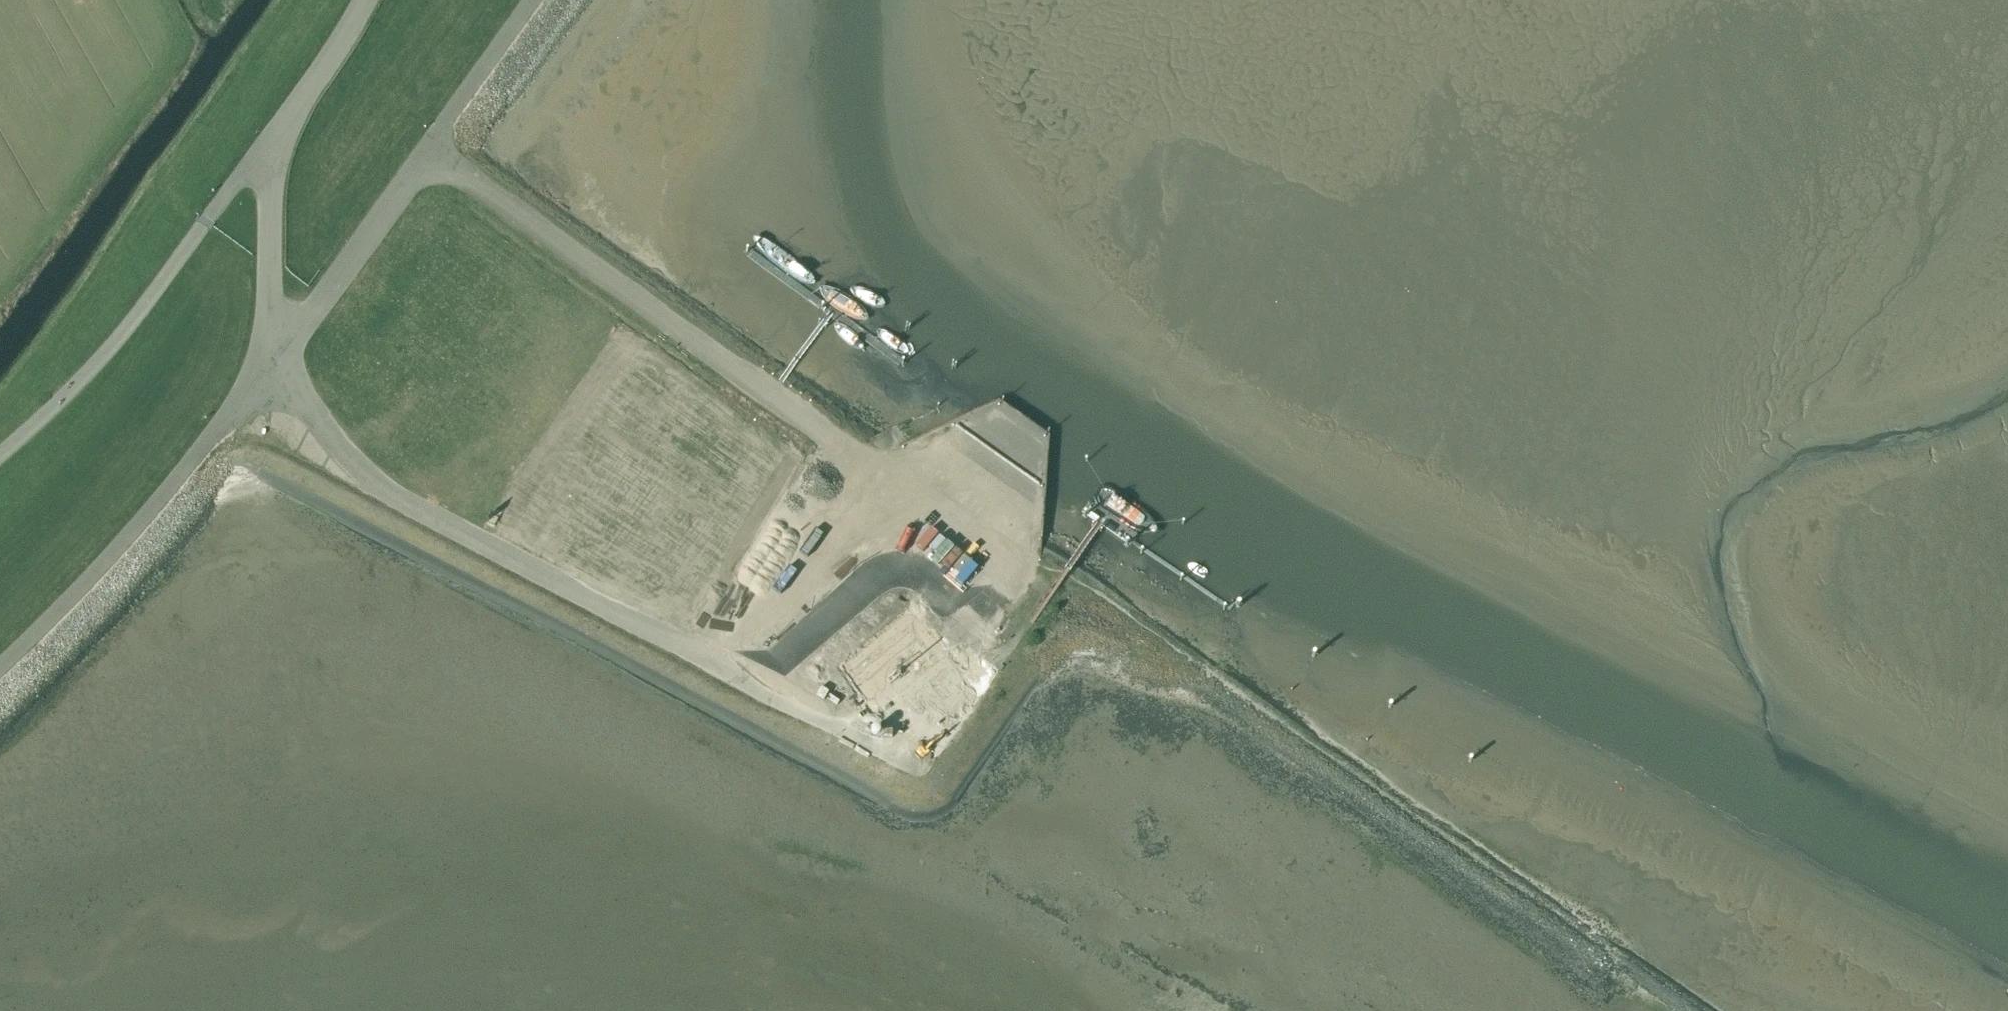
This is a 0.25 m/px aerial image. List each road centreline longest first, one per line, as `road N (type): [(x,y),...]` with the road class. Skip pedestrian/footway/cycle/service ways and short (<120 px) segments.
road 1 (unclassified): [(0,686),(189,489),(287,349)]
road 2 (unclassified): [(284,139),(124,345),(0,465)]
road 3 (track): [(287,349),(327,310),(436,160)]
road 4 (unclassified): [(436,160),(553,0)]
road 5 (track): [(374,0),(284,139)]

